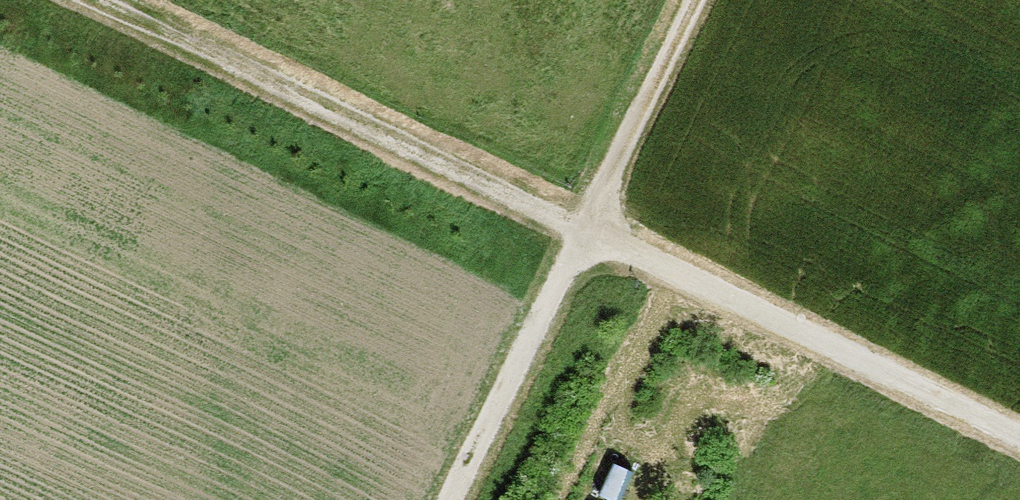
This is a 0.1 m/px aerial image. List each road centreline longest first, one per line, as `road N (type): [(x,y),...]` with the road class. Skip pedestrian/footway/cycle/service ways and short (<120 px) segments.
road 1 (track): [(589,233),(113,0)]
road 2 (track): [(1019,440),(589,233)]
road 3 (track): [(589,233),(542,307),(448,499)]
road 4 (track): [(700,0),(589,233)]

